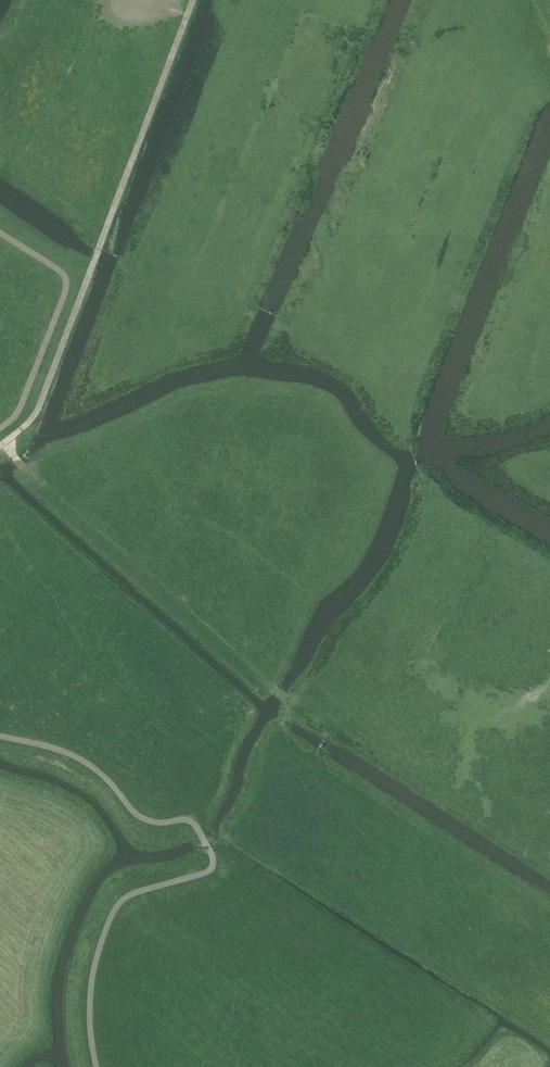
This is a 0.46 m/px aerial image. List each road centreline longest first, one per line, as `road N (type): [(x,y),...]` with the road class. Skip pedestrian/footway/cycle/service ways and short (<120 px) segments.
road 1 (track): [(0,448),(36,414),(192,0)]

